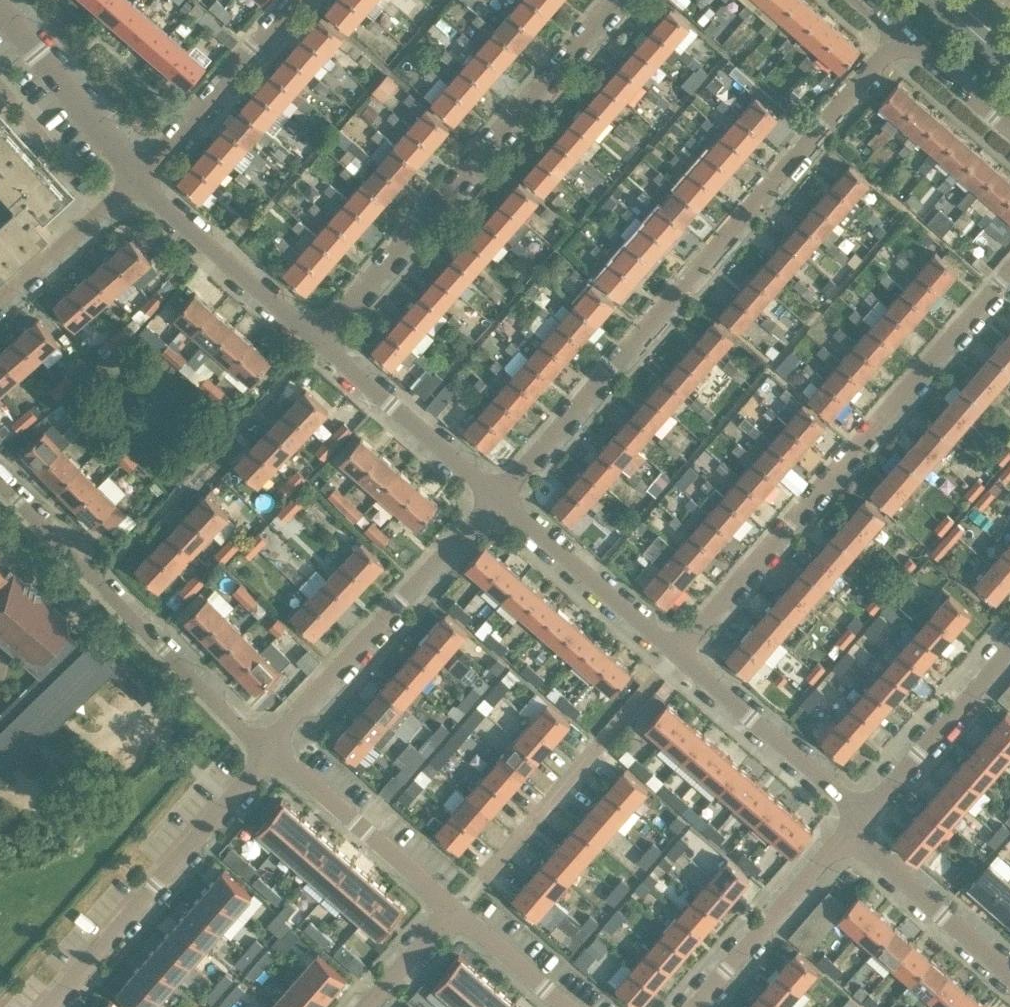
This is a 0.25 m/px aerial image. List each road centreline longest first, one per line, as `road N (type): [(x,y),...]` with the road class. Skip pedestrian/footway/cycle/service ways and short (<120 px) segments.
road 1 (residential): [(498,496),(903,33)]
road 2 (residential): [(1009,267),(677,652)]
road 3 (residential): [(617,0),(317,340)]
road 4 (residential): [(0,480),(240,725),(273,748)]
road 5 (residential): [(46,1006),(273,748)]
road 6 (residential): [(453,909),(677,652)]
road 7 (residential): [(273,748),(498,496)]
road 8 (residential): [(690,1006),(861,816)]
road 9 (residential): [(861,816),(677,652)]
road 10 (residential): [(317,340),(138,177)]
road 11 (residential): [(453,909),(273,748)]
road 12 (residential): [(498,496),(317,340)]
road 13 (residential): [(677,652),(498,496)]
road 14 (residential): [(138,177),(296,0)]
road 15 (residential): [(861,816),(1009,647)]
road 16 (residential): [(1009,973),(868,850),(861,816)]
road 17 (residential): [(138,177),(0,7)]
road 18 (residential): [(0,296),(138,177)]
road 19 (residential): [(565,1006),(453,909)]
road 20 (residential): [(1009,127),(903,33)]
road 21 (residential): [(367,1006),(453,909)]

